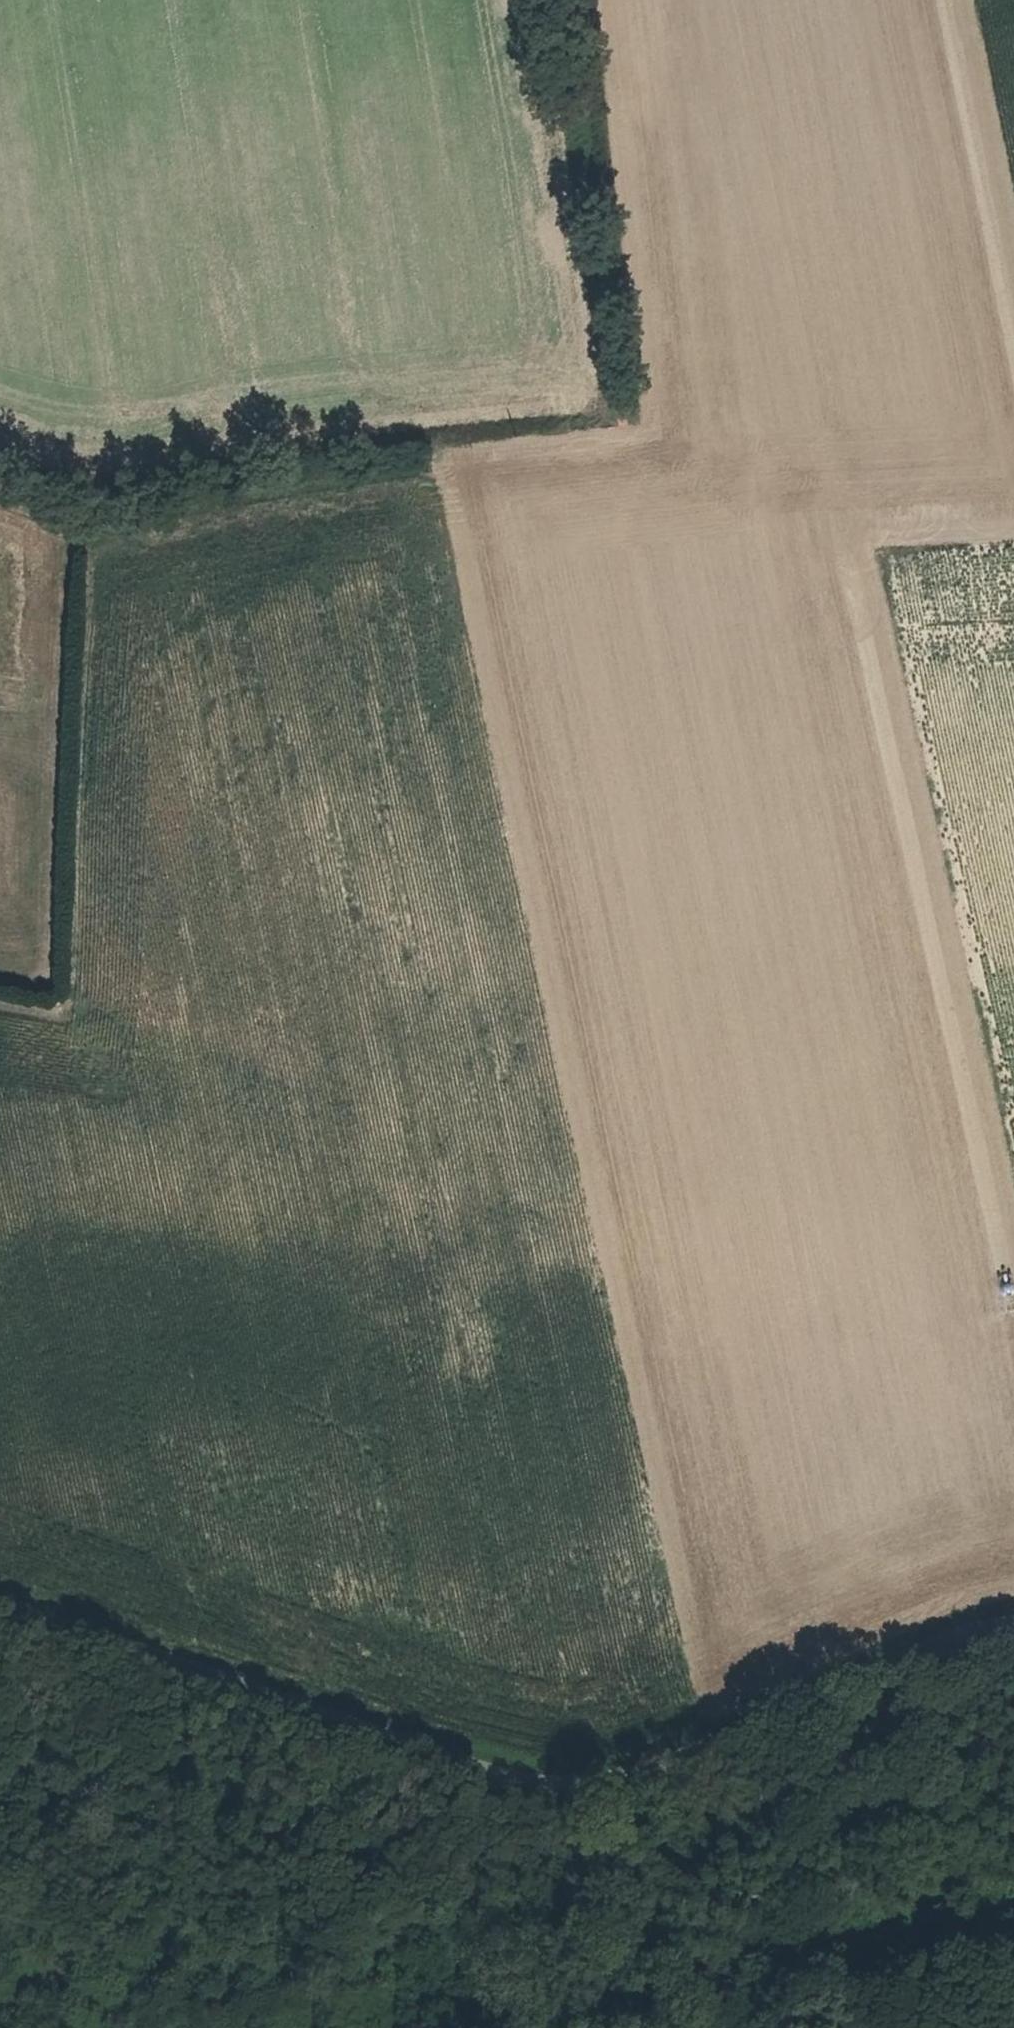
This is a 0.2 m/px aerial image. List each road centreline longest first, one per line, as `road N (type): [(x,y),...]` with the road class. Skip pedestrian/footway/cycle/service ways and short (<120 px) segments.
road 1 (track): [(1013,1619),(575,1768),(272,1697),(0,1615)]

